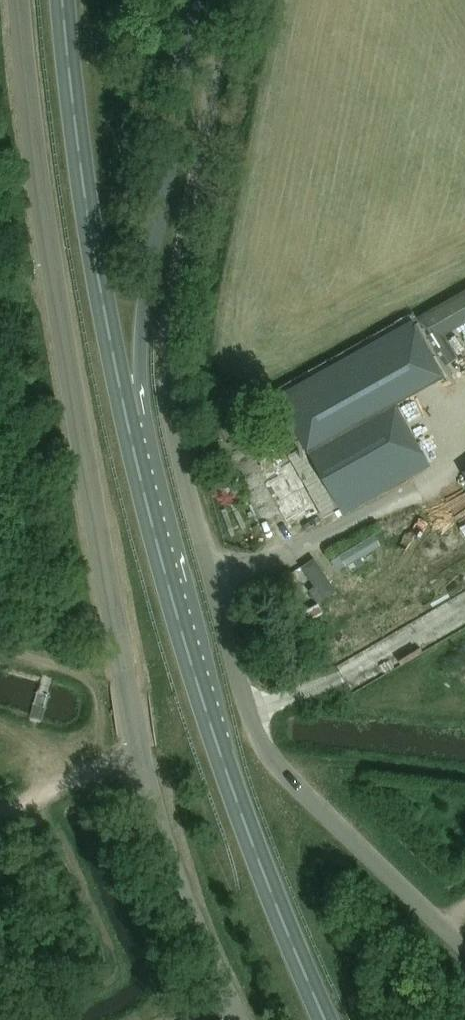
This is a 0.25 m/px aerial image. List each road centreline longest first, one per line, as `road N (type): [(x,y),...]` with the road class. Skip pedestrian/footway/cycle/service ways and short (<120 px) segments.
road 1 (trunk): [(325,1019),(189,657),(134,452),(88,212),(62,0)]
road 2 (unclassified): [(464,951),(266,748),(232,666),(188,504),(170,420),(170,312),(232,0)]
road 3 (unclassified): [(239,1019),(152,801),(124,671),(21,0)]

